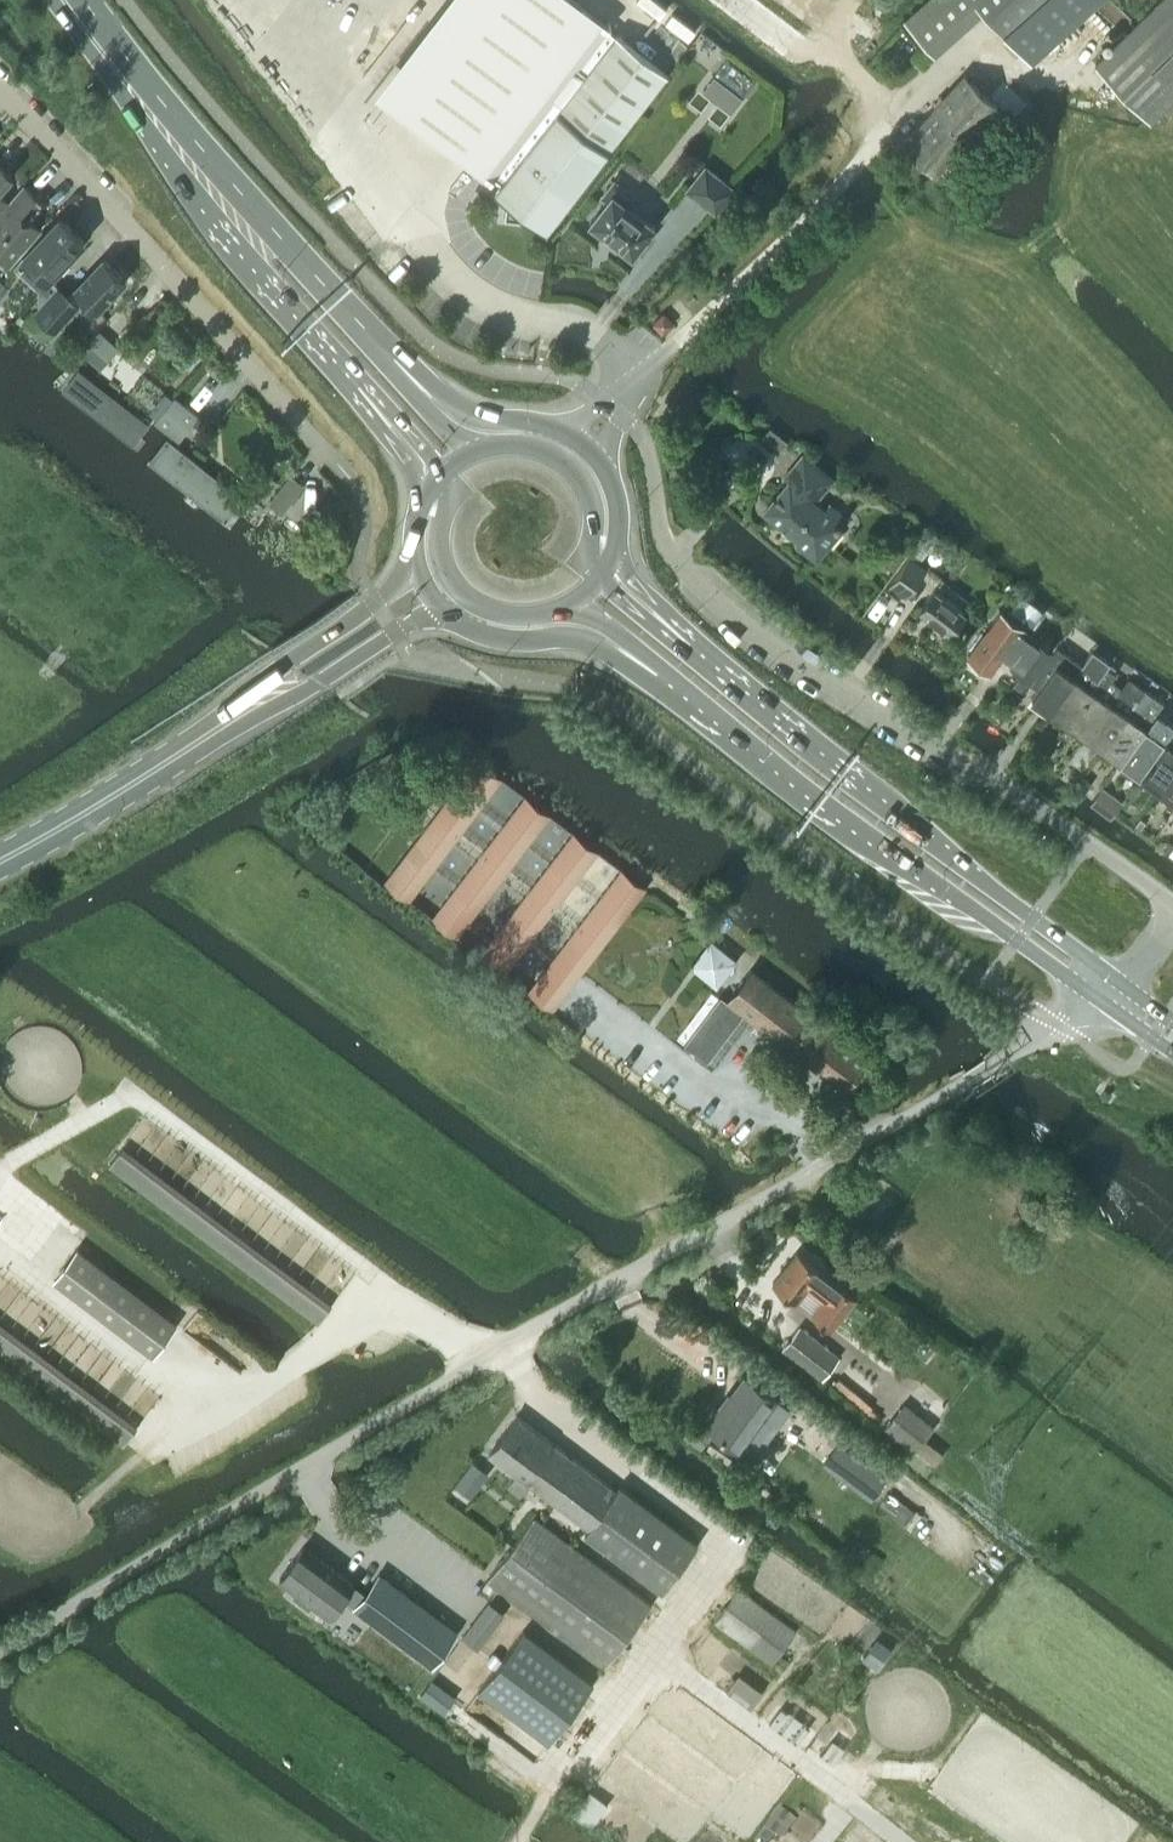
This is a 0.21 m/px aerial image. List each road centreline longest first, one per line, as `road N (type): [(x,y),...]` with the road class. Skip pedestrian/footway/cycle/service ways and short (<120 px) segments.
road 1 (unclassified): [(0,1646),(510,1342),(1105,1003)]
road 2 (unclassified): [(1172,904),(746,628),(670,557),(648,447),(611,408)]
road 3 (primary): [(664,683),(1105,1003)]
road 4 (primary): [(1122,983),(695,648)]
road 5 (unclassified): [(302,424),(0,94)]
road 6 (primary): [(241,714),(0,861)]
road 7 (primary): [(245,224),(78,0)]
road 8 (primary): [(440,605),(498,638),(581,639),(664,683)]
road 9 (primary): [(417,381),(299,261),(245,224)]
road 10 (primary): [(418,566),(288,656),(241,714)]
road 11 (primary): [(241,714),(321,679),(440,605)]
road 12 (primary): [(245,224),(262,271),(362,392)]
road 13 (primary): [(571,434),(474,416),(417,381)]
road 14 (primary): [(600,577),(589,490),(549,451)]
road 15 (primary): [(442,474),(450,493),(440,553),(463,592)]
road 16 (primary): [(568,604),(628,639),(664,683)]
road 17 (primary): [(362,392),(427,495)]
road 18 (primary): [(695,648),(612,560)]

